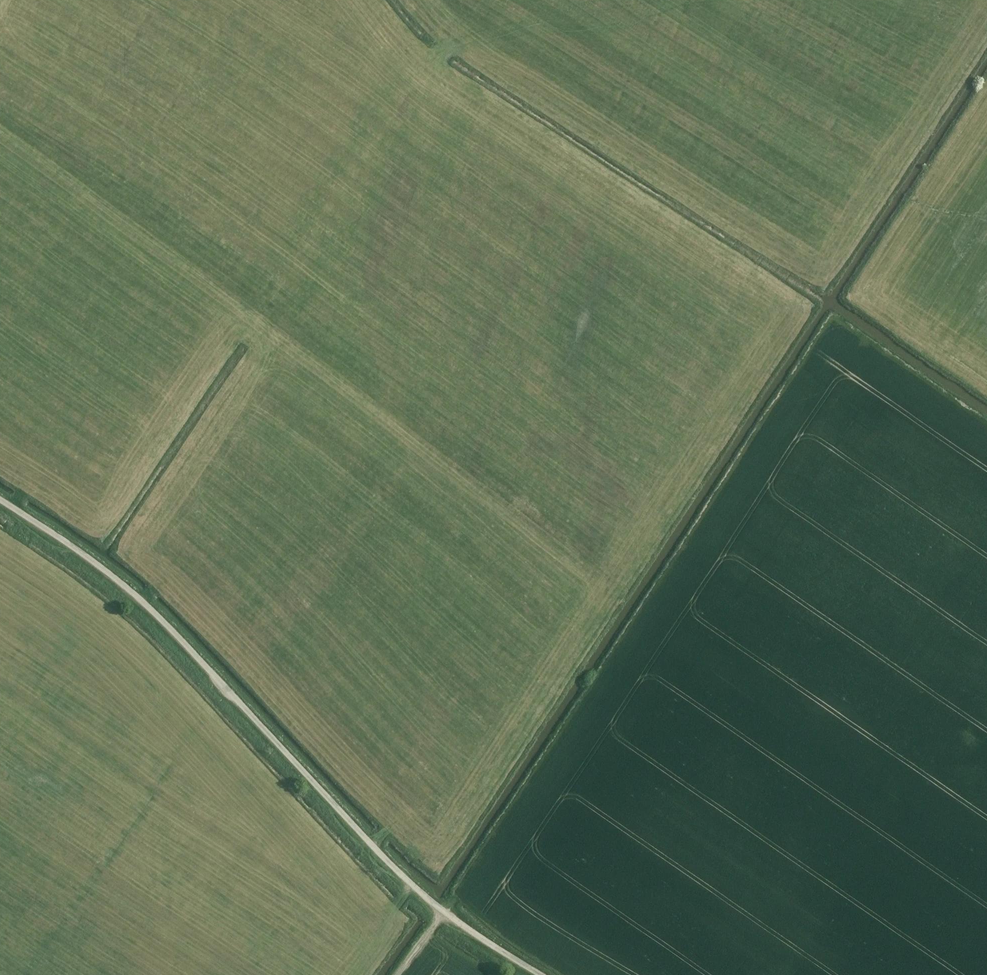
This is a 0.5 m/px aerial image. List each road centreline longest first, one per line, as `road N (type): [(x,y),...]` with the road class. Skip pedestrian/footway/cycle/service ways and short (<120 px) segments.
road 1 (unclassified): [(0,496),(103,564),(444,911),(538,974)]

